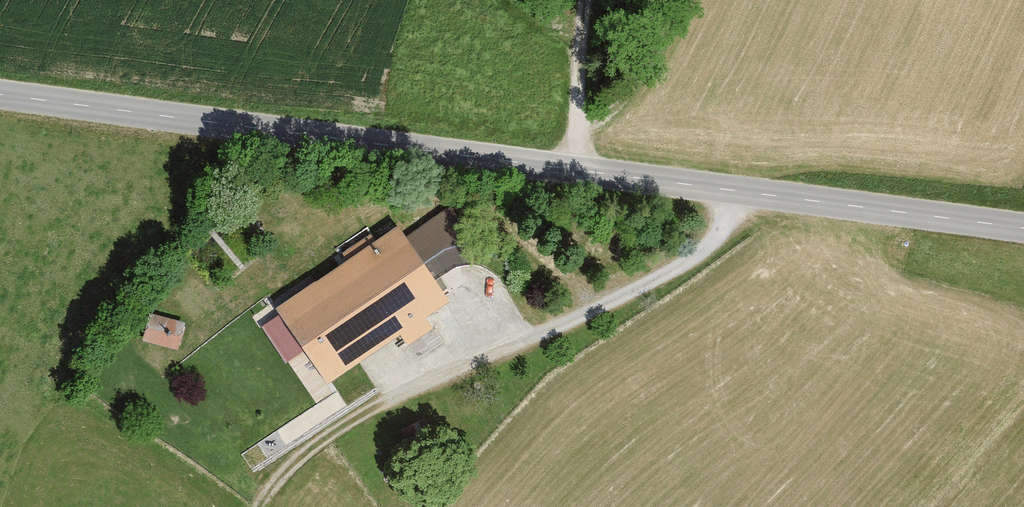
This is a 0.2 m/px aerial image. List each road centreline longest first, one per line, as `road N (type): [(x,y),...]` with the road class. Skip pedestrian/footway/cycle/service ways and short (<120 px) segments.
road 1 (unclassified): [(1023,231),(0,94)]
road 2 (track): [(725,192),(693,256),(385,410)]
road 3 (track): [(249,506),(310,433),(385,410)]
road 4 (track): [(570,172),(579,0)]

